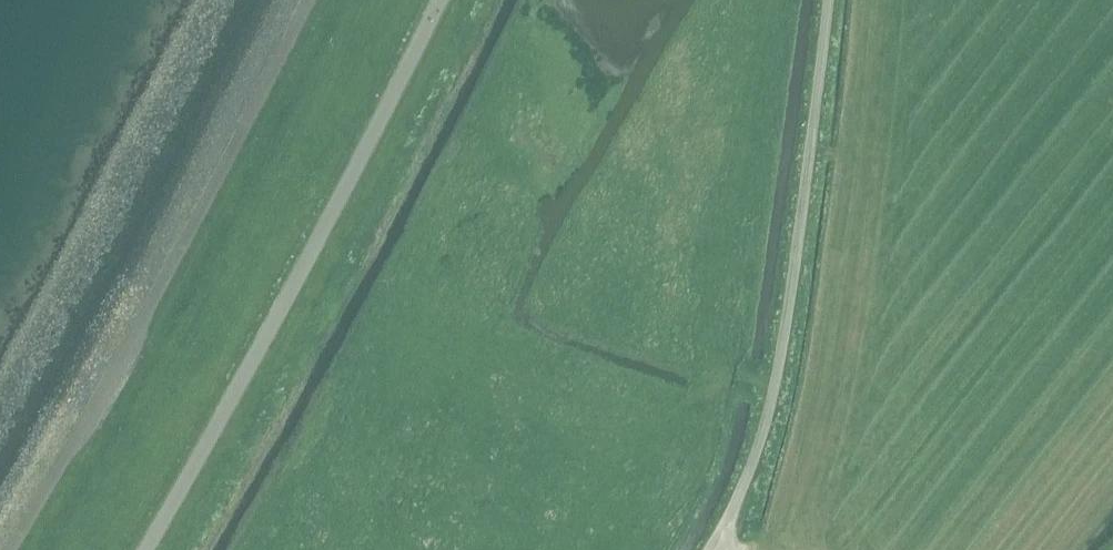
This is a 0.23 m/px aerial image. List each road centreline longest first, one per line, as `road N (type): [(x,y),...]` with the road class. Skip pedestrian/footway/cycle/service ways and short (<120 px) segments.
road 1 (unclassified): [(147,549),(388,137),(458,0)]
road 2 (unclassified): [(716,549),(765,432),(783,344),(827,0)]

